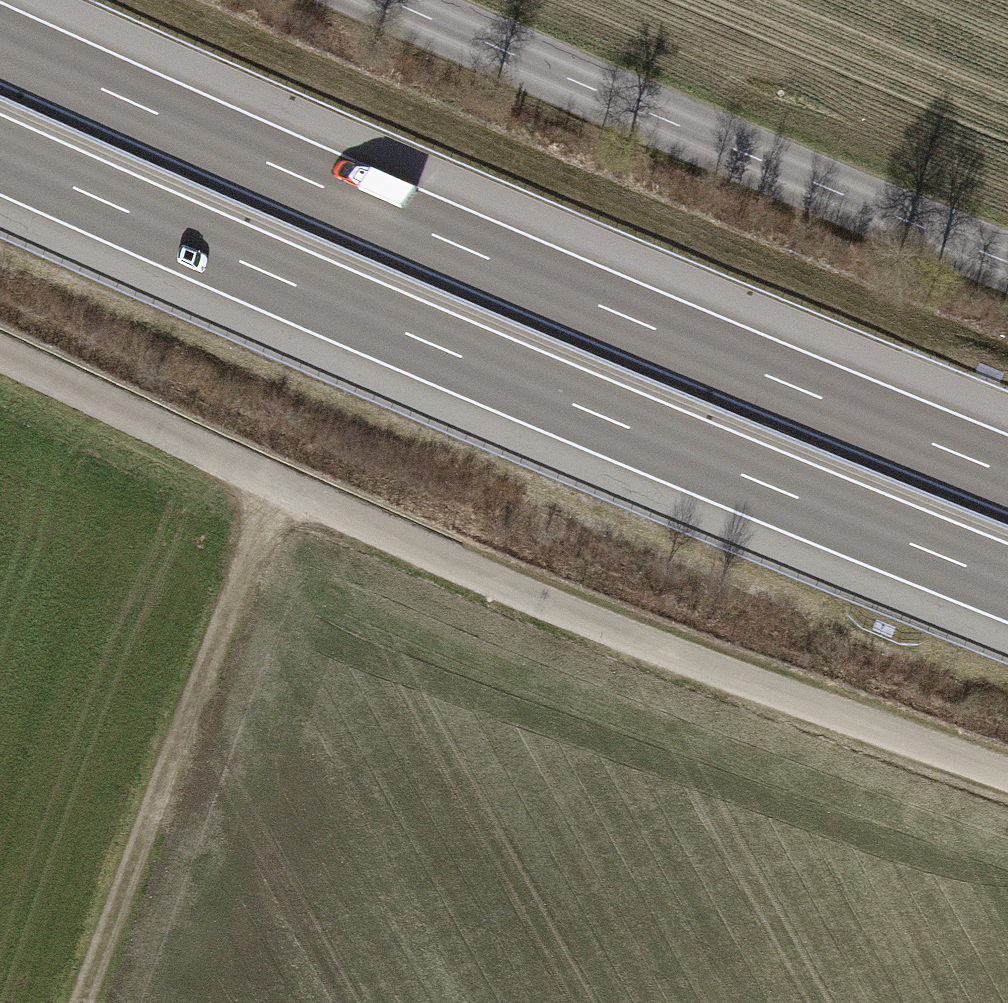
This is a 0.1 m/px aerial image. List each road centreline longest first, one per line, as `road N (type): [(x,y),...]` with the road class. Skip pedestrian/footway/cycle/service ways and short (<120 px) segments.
road 1 (motorway): [(1007,473),(614,312),(0,42)]
road 2 (motorway): [(0,154),(591,412),(1007,582)]
road 3 (track): [(0,359),(272,490),(682,664),(1007,783)]
road 4 (tertiary): [(1007,262),(401,0)]
road 5 (track): [(272,490),(84,1002)]

